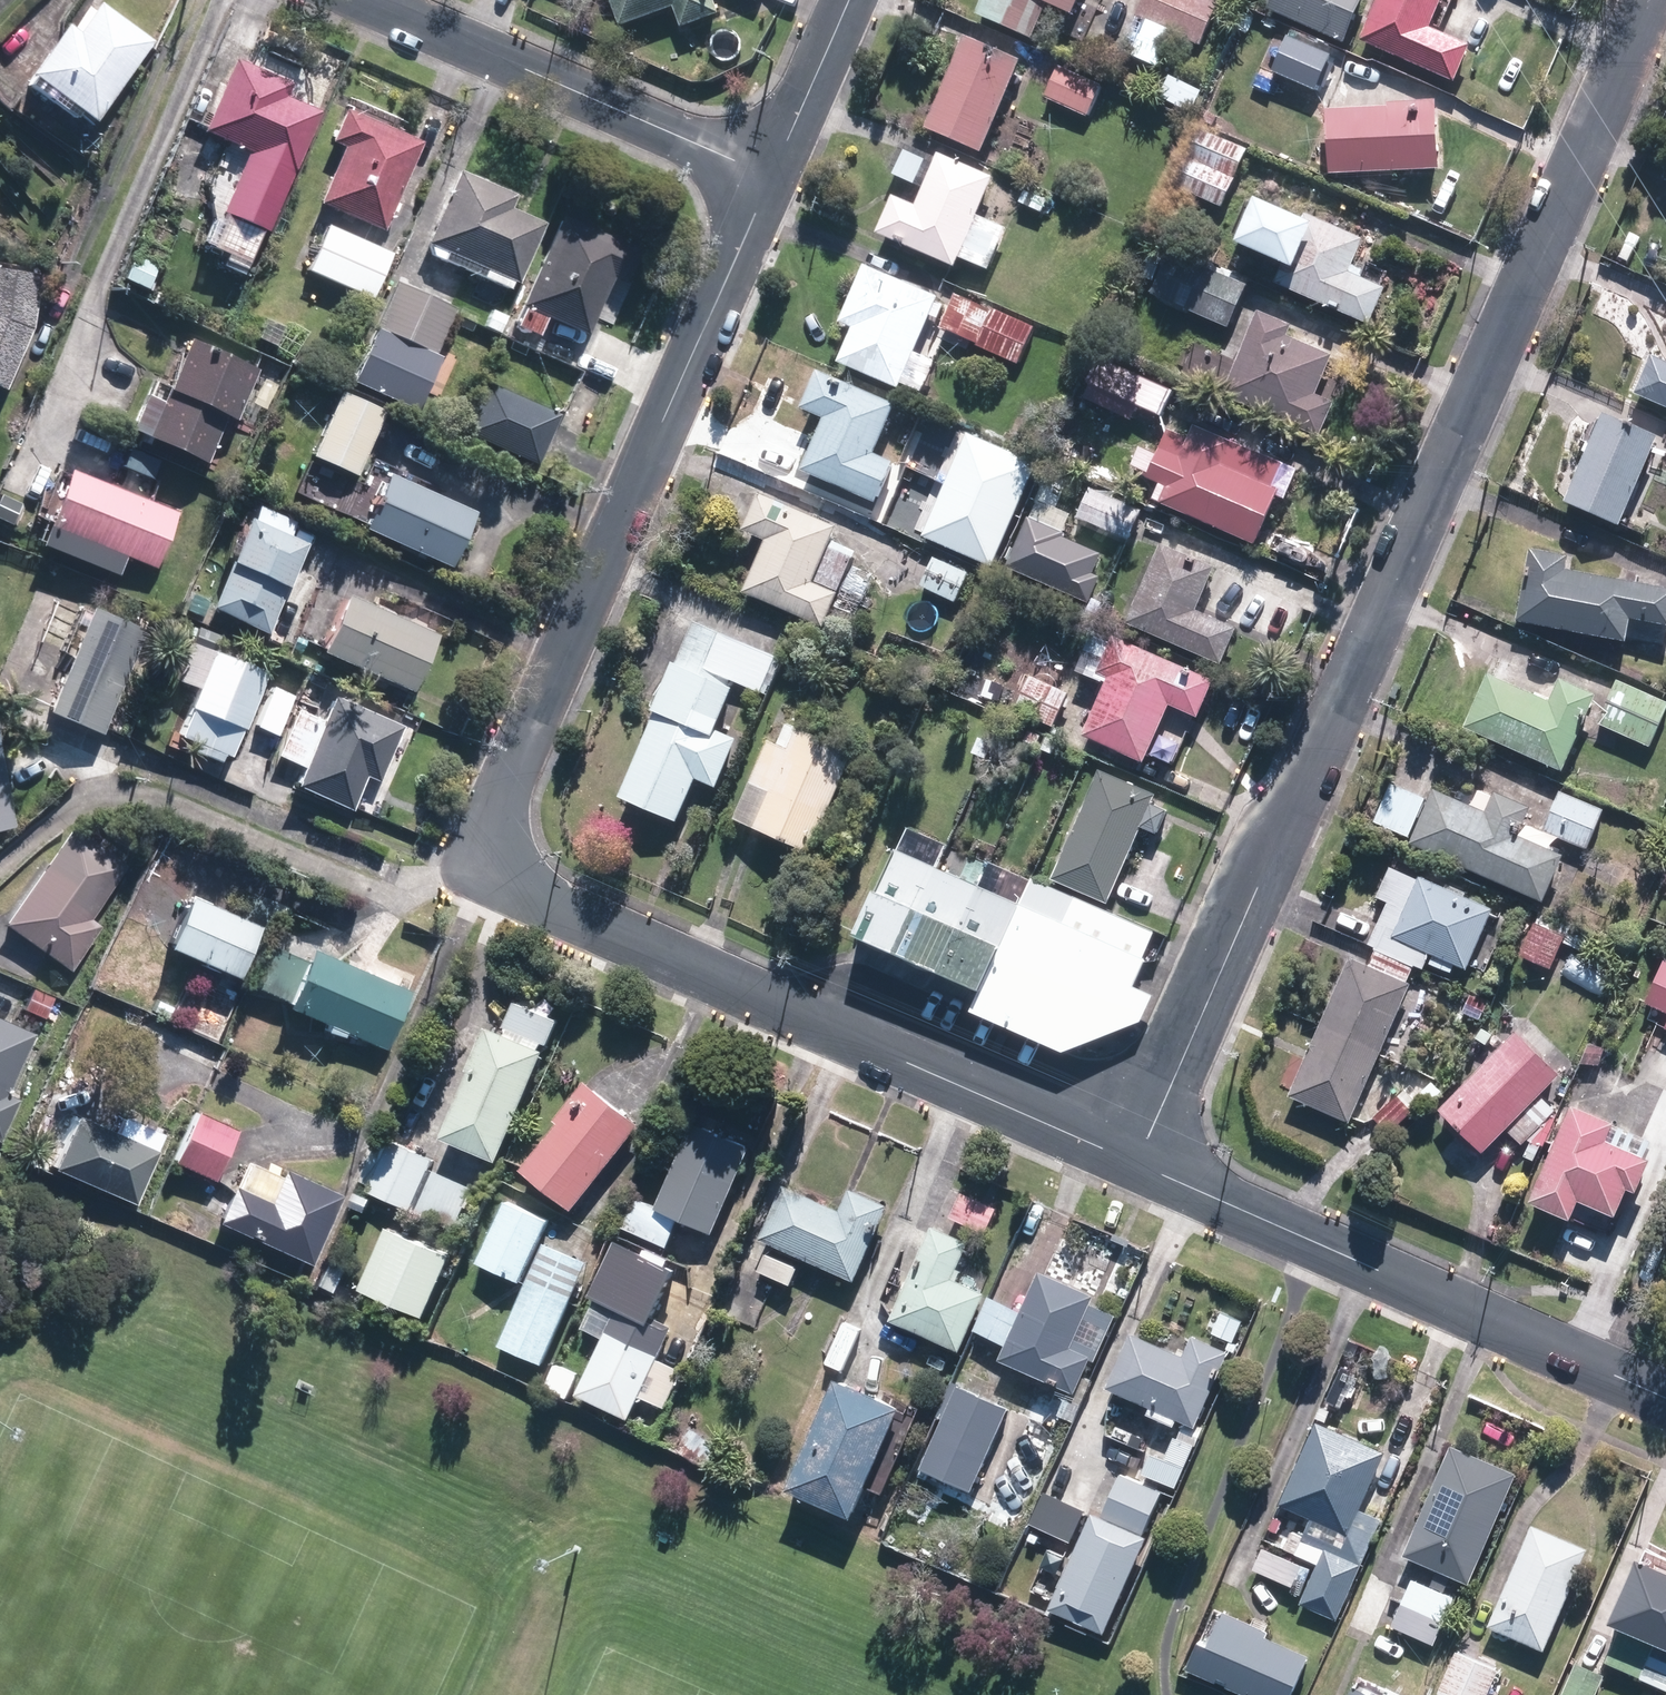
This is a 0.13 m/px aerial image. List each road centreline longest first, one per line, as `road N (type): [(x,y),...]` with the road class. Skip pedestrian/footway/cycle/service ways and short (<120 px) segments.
road 1 (tertiary): [(1137,1162),(536,894),(494,858),(498,805),(772,180)]
road 2 (tertiary): [(1649,0),(1137,1162)]
road 3 (tertiary): [(1665,1397),(1137,1162)]
road 4 (residential): [(372,0),(772,180)]
road 5 (tertiary): [(772,180),(851,0)]

